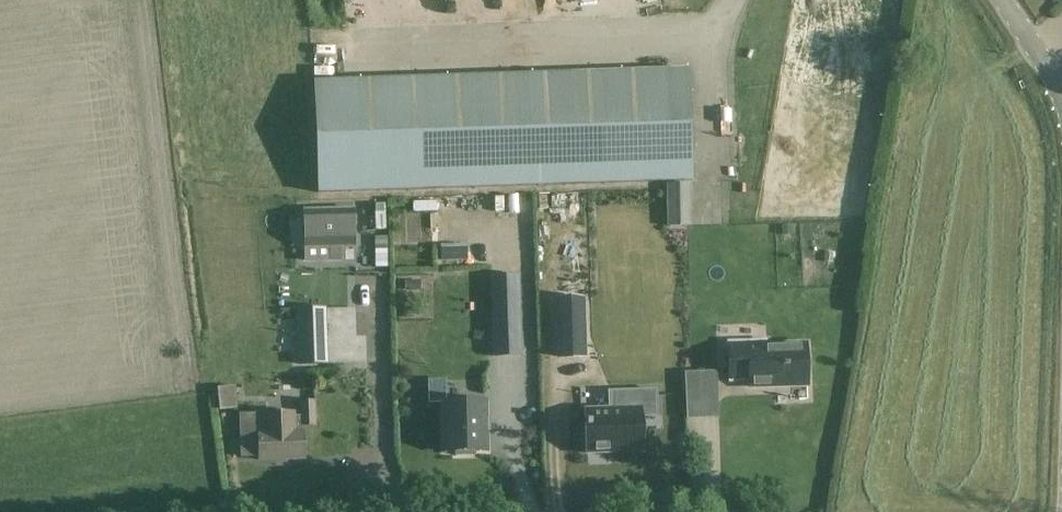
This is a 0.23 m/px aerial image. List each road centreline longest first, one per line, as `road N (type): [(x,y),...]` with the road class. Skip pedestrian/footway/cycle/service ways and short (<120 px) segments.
road 1 (unclassified): [(1061,107),(1002,0)]

